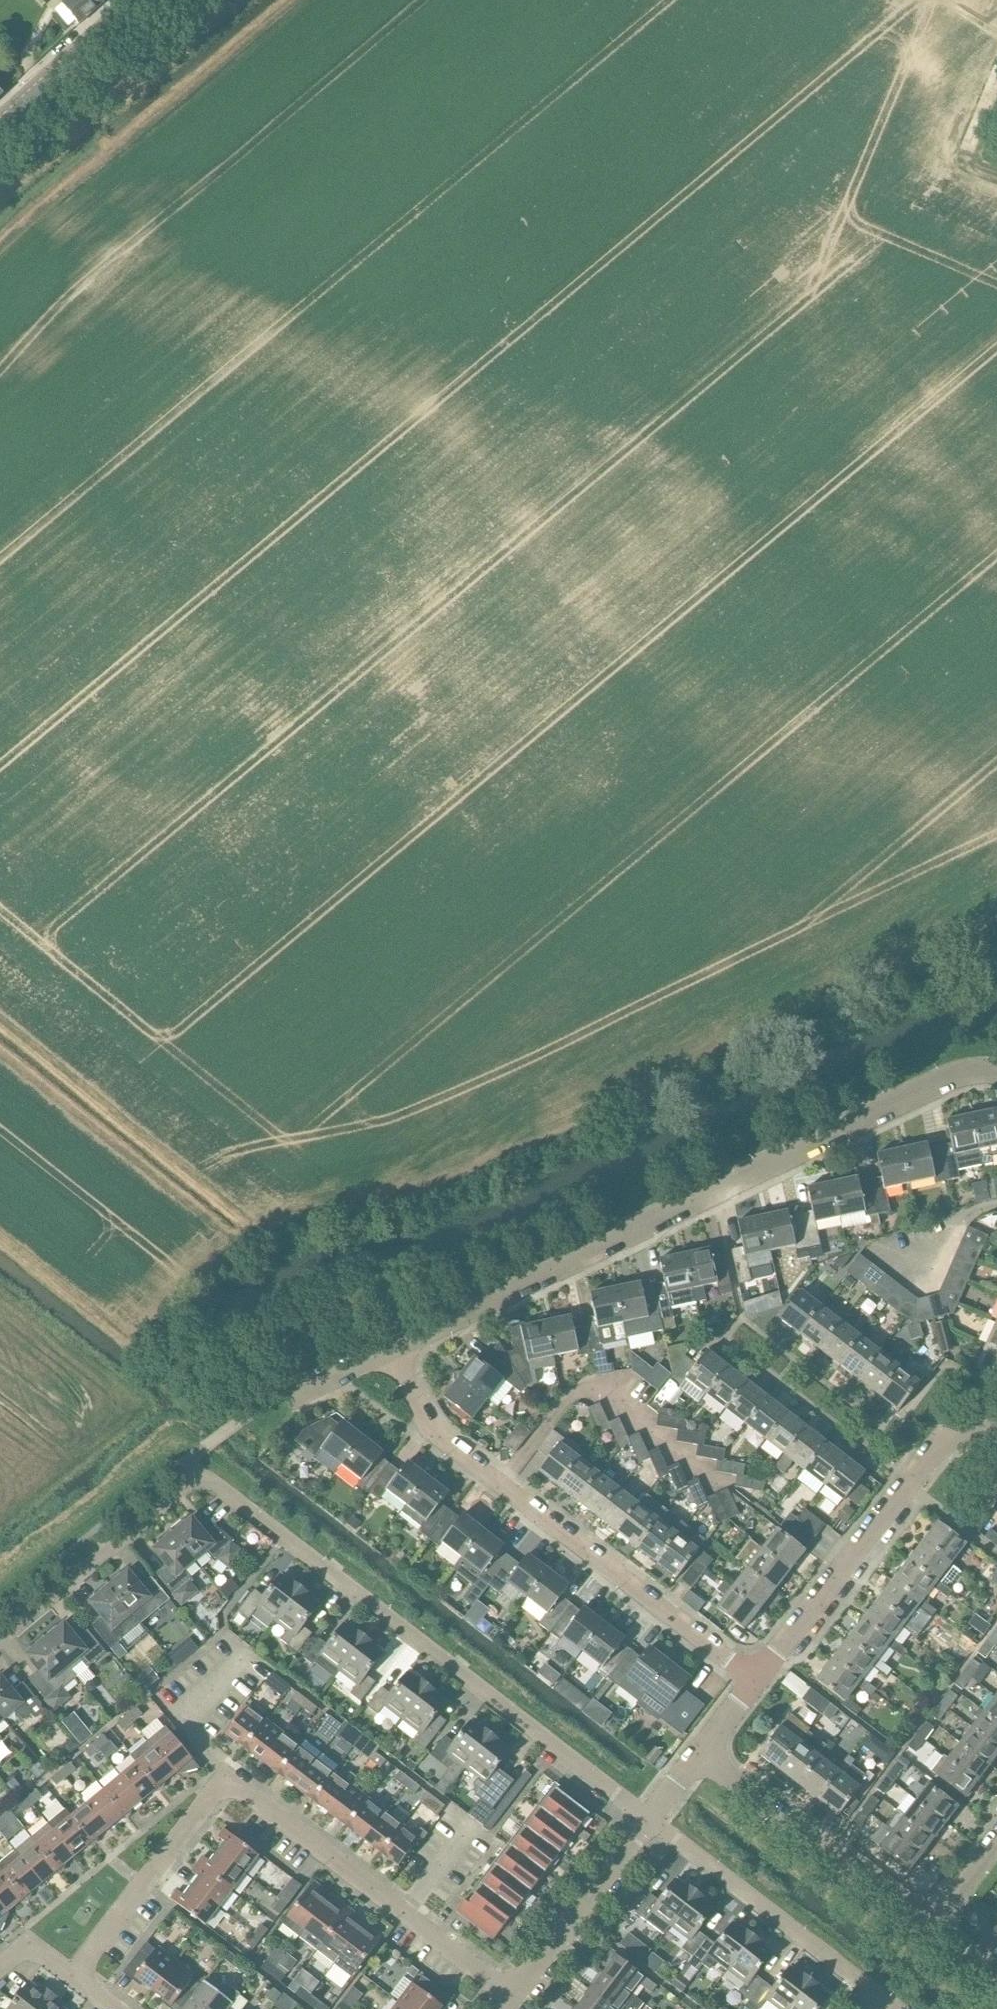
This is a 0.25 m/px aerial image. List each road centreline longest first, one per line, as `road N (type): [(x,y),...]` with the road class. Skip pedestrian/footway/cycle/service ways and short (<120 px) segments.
road 1 (residential): [(652,1822),(204,1474),(0,1641)]
road 2 (residential): [(996,1072),(924,1088),(393,1349)]
road 3 (residential): [(75,1978),(230,1781),(517,1996)]
road 4 (residential): [(757,1683),(435,1437),(393,1349)]
road 5 (residential): [(996,1430),(962,1439),(930,1460),(757,1683)]
road 6 (residential): [(887,2004),(652,1822)]
road 7 (residential): [(925,1929),(702,1755)]
road 8 (residential): [(517,1996),(652,1822)]
road 9 (tertiary): [(142,0),(0,127)]

